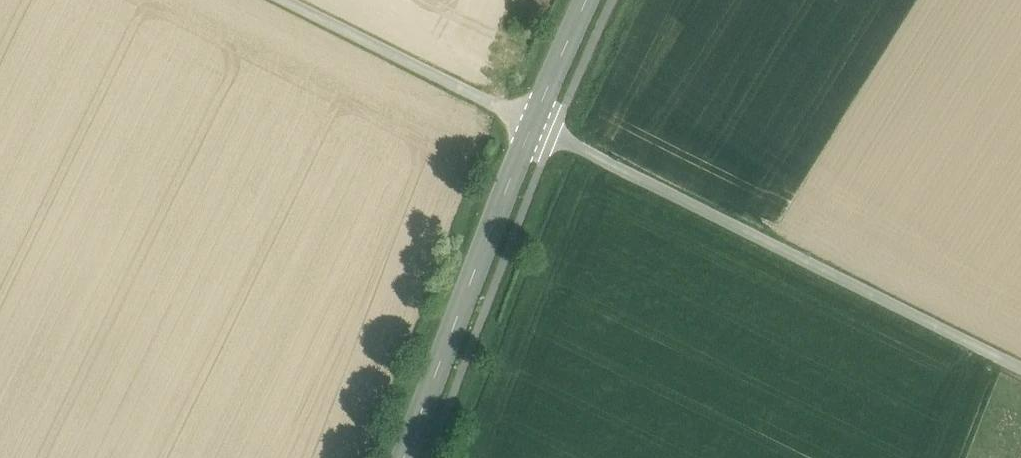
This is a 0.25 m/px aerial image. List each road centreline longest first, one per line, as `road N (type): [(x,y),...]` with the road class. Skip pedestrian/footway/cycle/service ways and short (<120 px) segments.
road 1 (unclassified): [(532,124),(1020,369)]
road 2 (secondary): [(532,124),(404,457)]
road 3 (unclassified): [(284,0),(532,124)]
road 4 (secondary): [(589,0),(532,124)]

